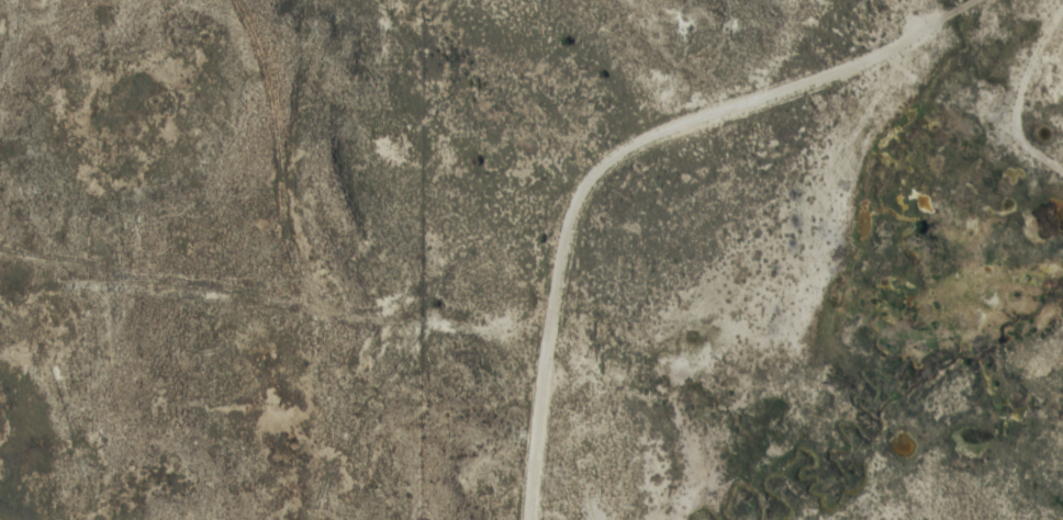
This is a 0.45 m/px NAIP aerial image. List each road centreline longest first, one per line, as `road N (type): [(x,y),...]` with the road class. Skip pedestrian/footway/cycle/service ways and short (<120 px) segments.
road 1 (residential): [(516,519),(549,236),(586,185),(918,0)]
road 2 (residential): [(533,331),(0,315)]
road 3 (residential): [(286,327),(242,191),(231,72),(191,0)]
road 4 (residential): [(1035,0),(1020,34),(1020,113),(1062,143)]

